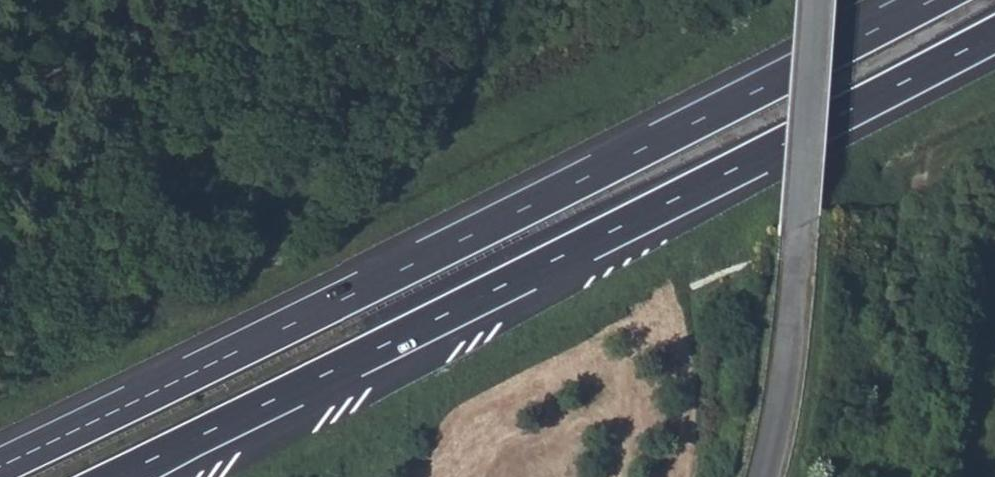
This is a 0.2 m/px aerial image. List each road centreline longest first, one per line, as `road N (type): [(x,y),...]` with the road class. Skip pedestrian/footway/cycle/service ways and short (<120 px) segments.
road 1 (motorway): [(931,0),(0,465)]
road 2 (motorway): [(114,476),(994,34)]
road 3 (unclassified): [(768,476),(785,407),(812,0)]

